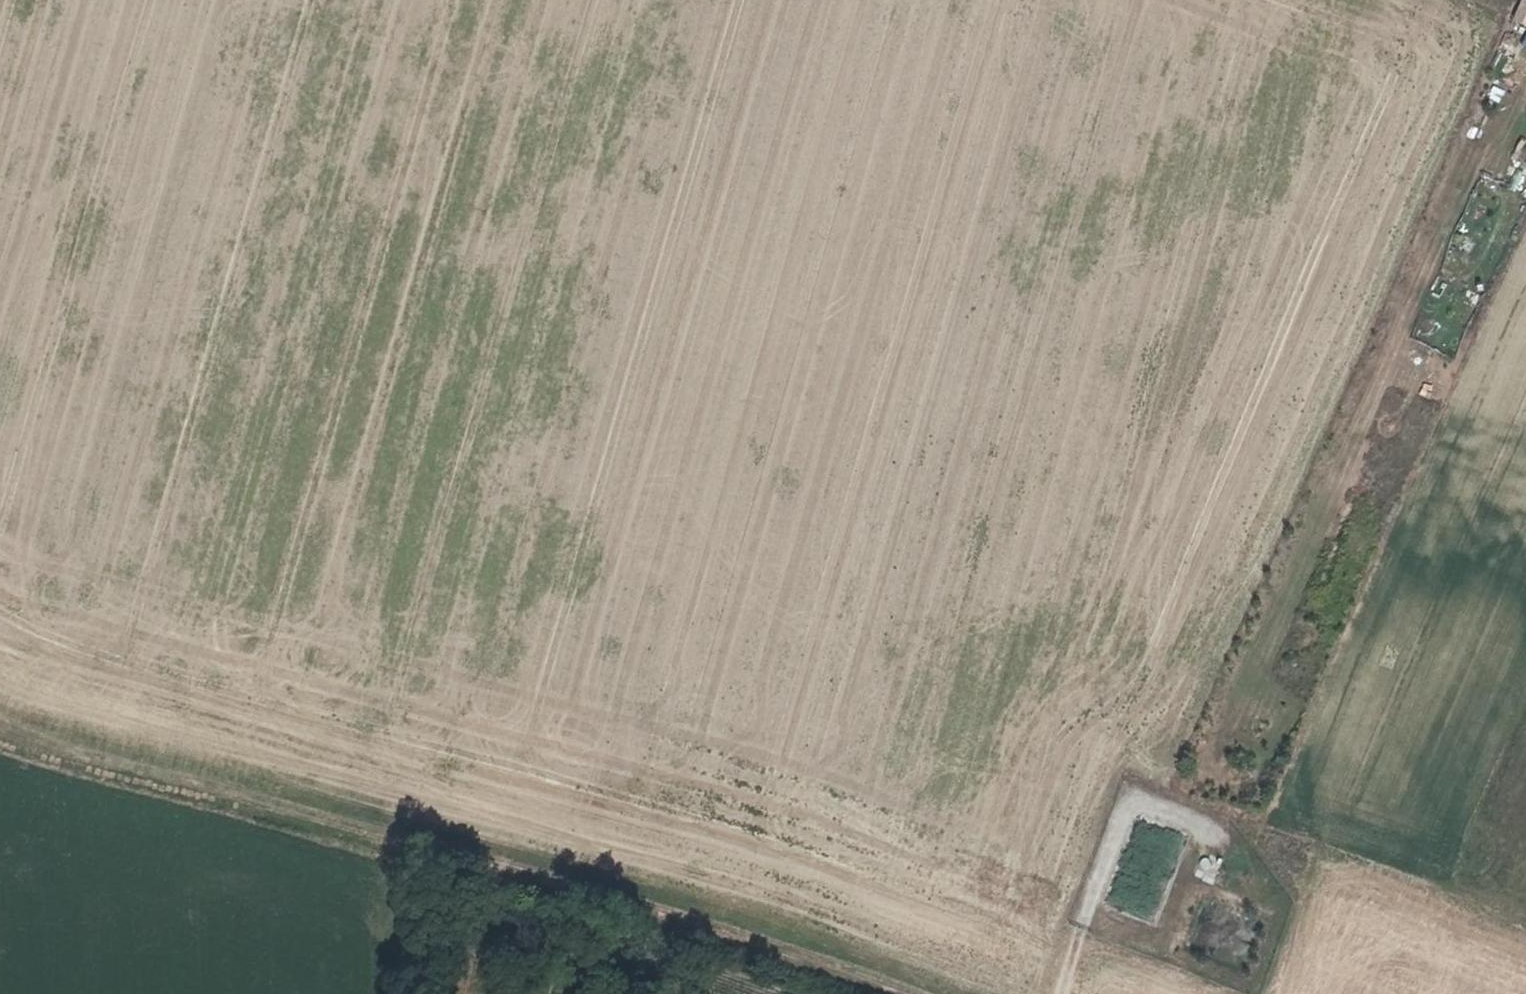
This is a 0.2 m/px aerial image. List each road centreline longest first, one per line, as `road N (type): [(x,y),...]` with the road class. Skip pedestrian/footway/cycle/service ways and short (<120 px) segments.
road 1 (track): [(0,731),(895,993)]

